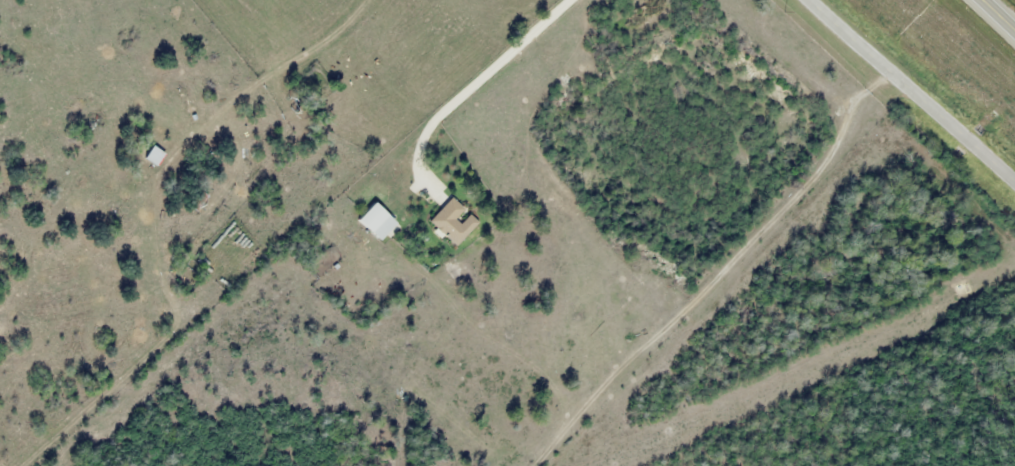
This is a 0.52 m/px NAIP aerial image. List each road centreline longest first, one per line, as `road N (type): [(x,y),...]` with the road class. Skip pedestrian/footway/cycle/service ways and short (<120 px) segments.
road 1 (residential): [(811,0),(1014,183)]

